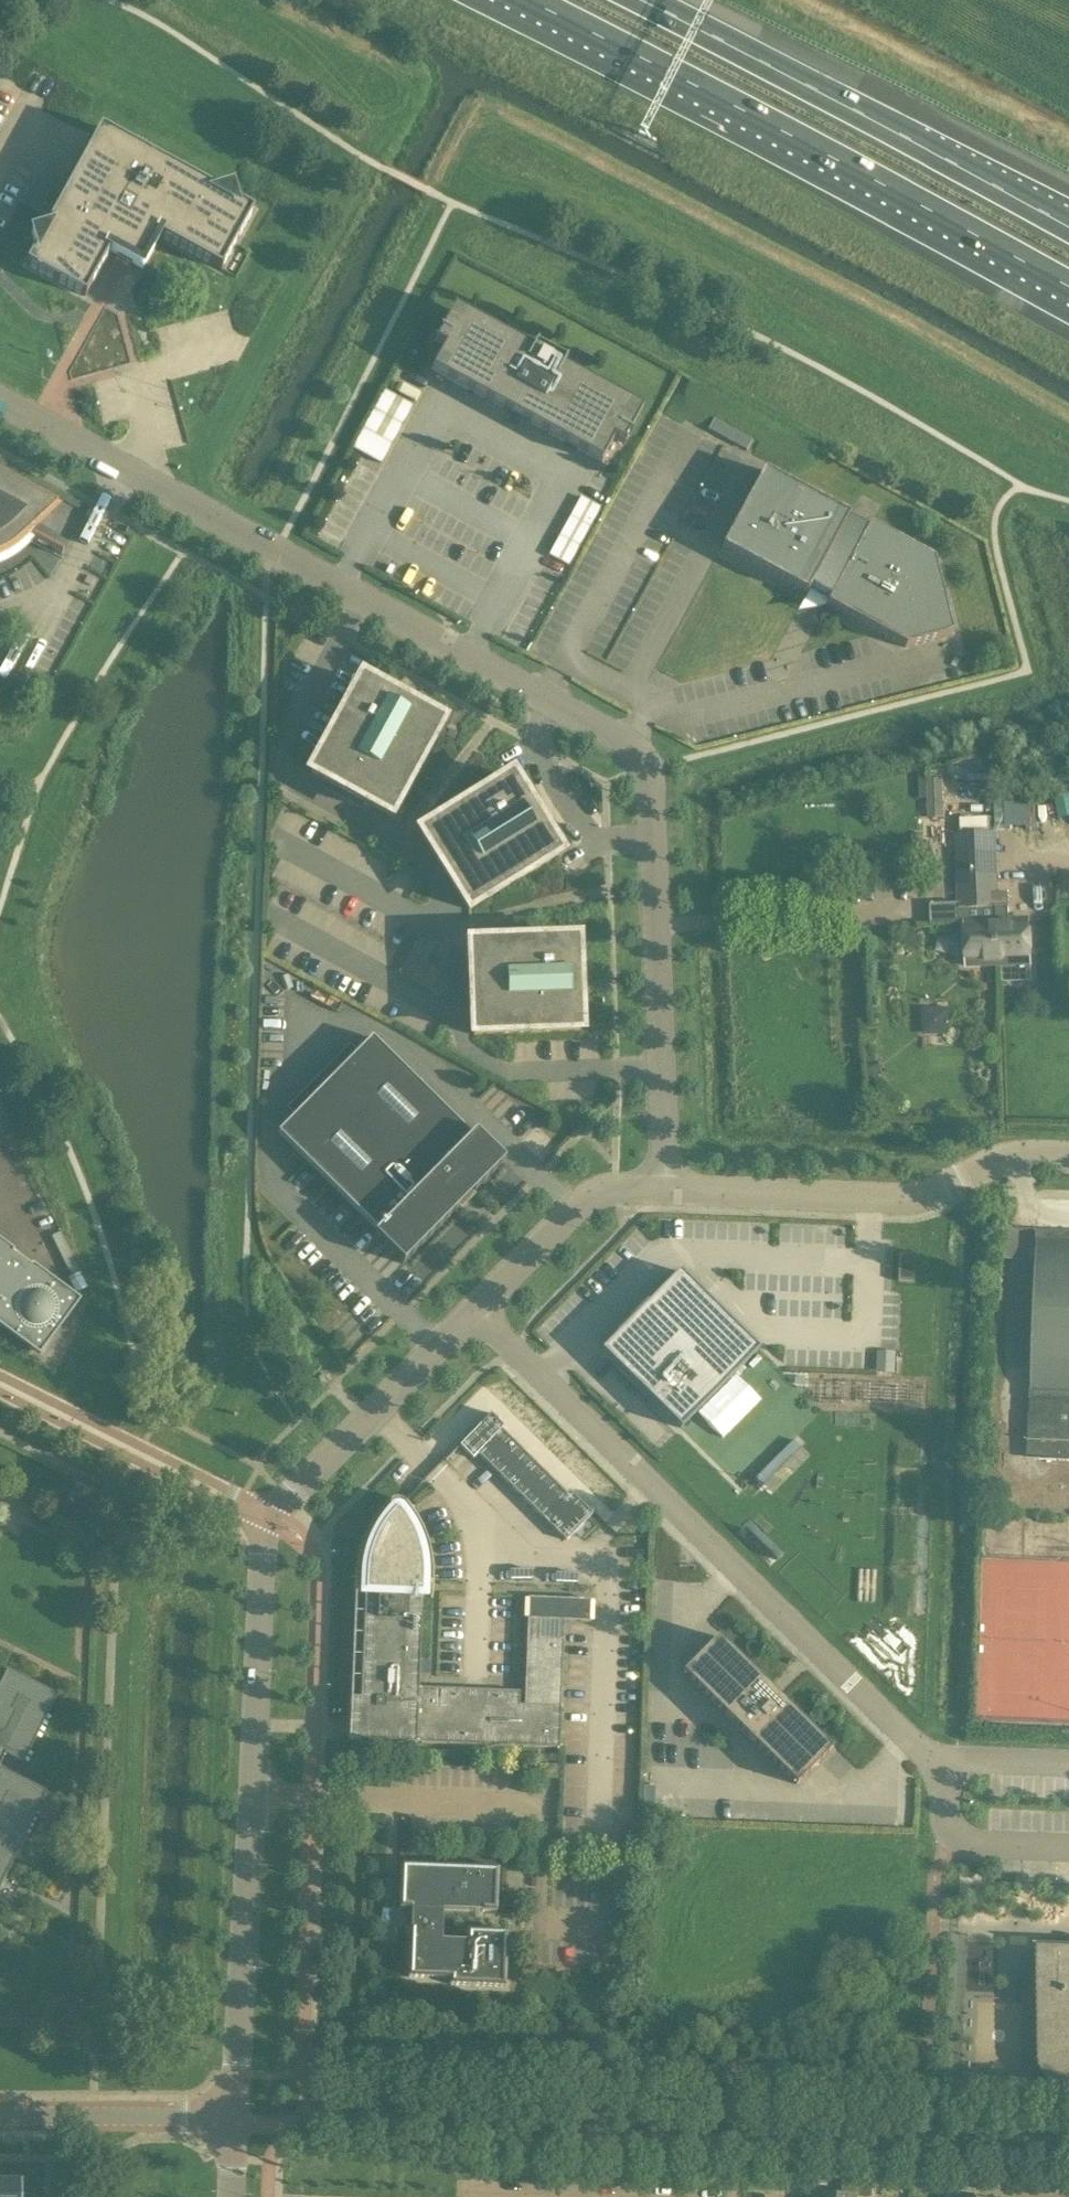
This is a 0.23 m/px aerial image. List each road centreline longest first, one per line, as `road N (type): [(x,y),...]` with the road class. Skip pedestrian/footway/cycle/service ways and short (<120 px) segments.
road 1 (unclassified): [(661,1186),(645,768),(624,737),(0,401)]
road 2 (unclassified): [(927,1756),(476,1316)]
road 3 (motorway): [(521,0),(1068,289)]
road 4 (motorway): [(1068,228),(642,0)]
road 5 (unclassified): [(1068,1158),(1002,1156),(903,1196),(661,1186)]
road 6 (unclassified): [(234,2117),(246,1788)]
road 7 (unclassified): [(269,1522),(0,1383)]
road 8 (unclassified): [(547,1801),(246,1788)]
road 9 (unclassified): [(269,1522),(476,1316)]
road 10 (unclassified): [(246,1788),(259,1560),(269,1522)]
road 11 (unclassified): [(476,1316),(590,1204),(633,1184),(661,1186)]
road 12 (tertiary): [(0,2116),(234,2117)]
road 13 (unclassified): [(1068,1855),(986,1846),(943,1800),(927,1756)]
road 14 (unclassified): [(1068,1765),(927,1756)]

